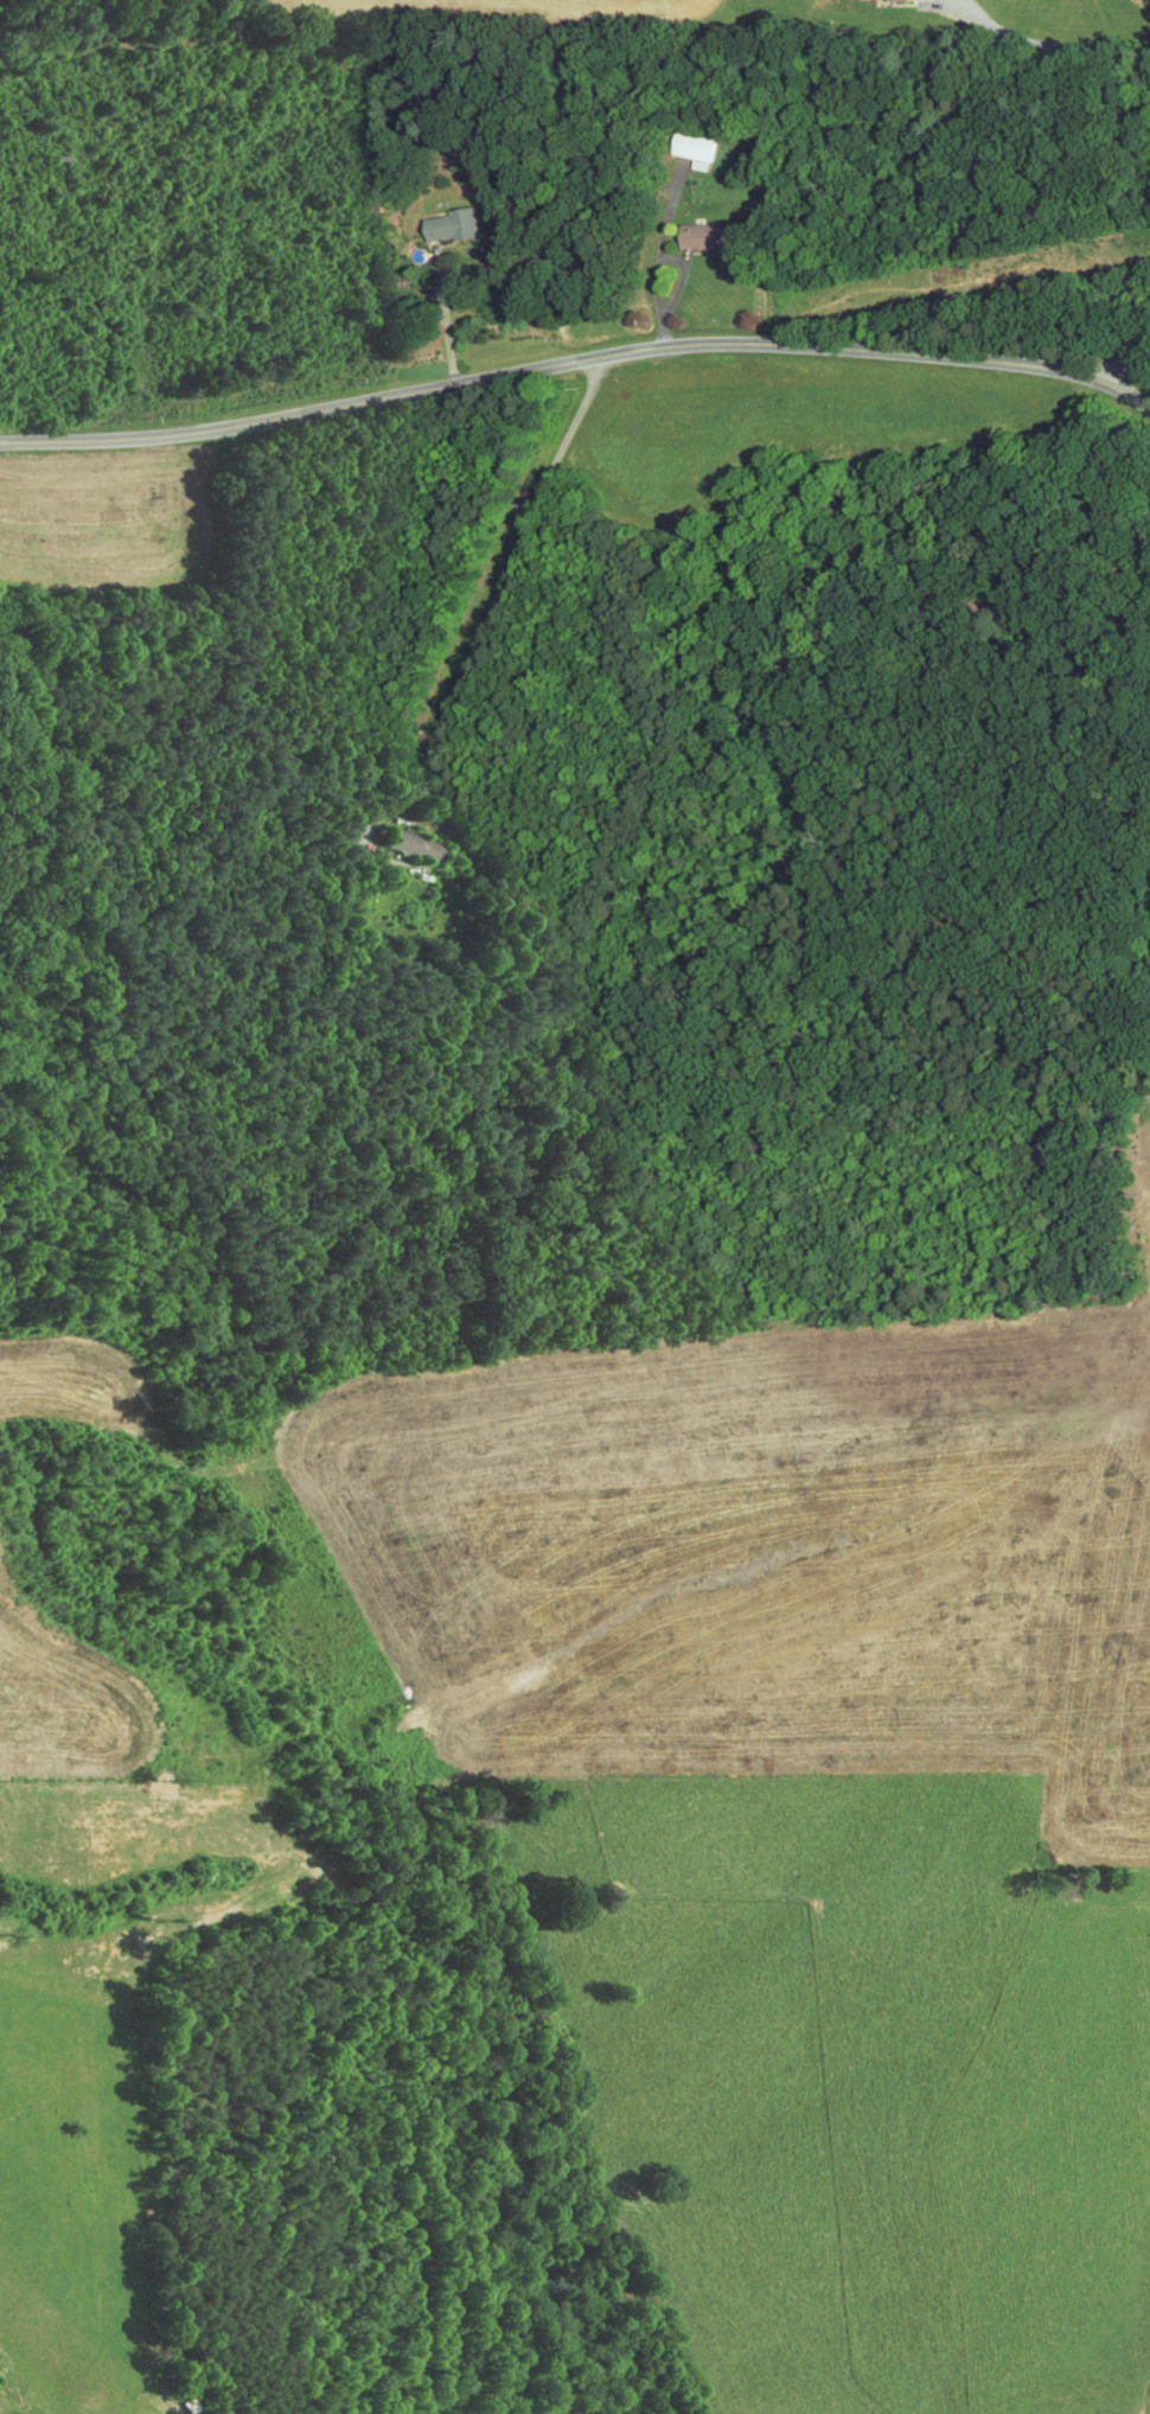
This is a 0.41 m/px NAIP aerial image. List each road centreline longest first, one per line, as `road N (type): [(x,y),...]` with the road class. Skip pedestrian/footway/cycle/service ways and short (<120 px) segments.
road 1 (residential): [(0,443),(262,422),(581,357),(716,343),(921,350),(1042,366),(1092,378),(1149,408)]

